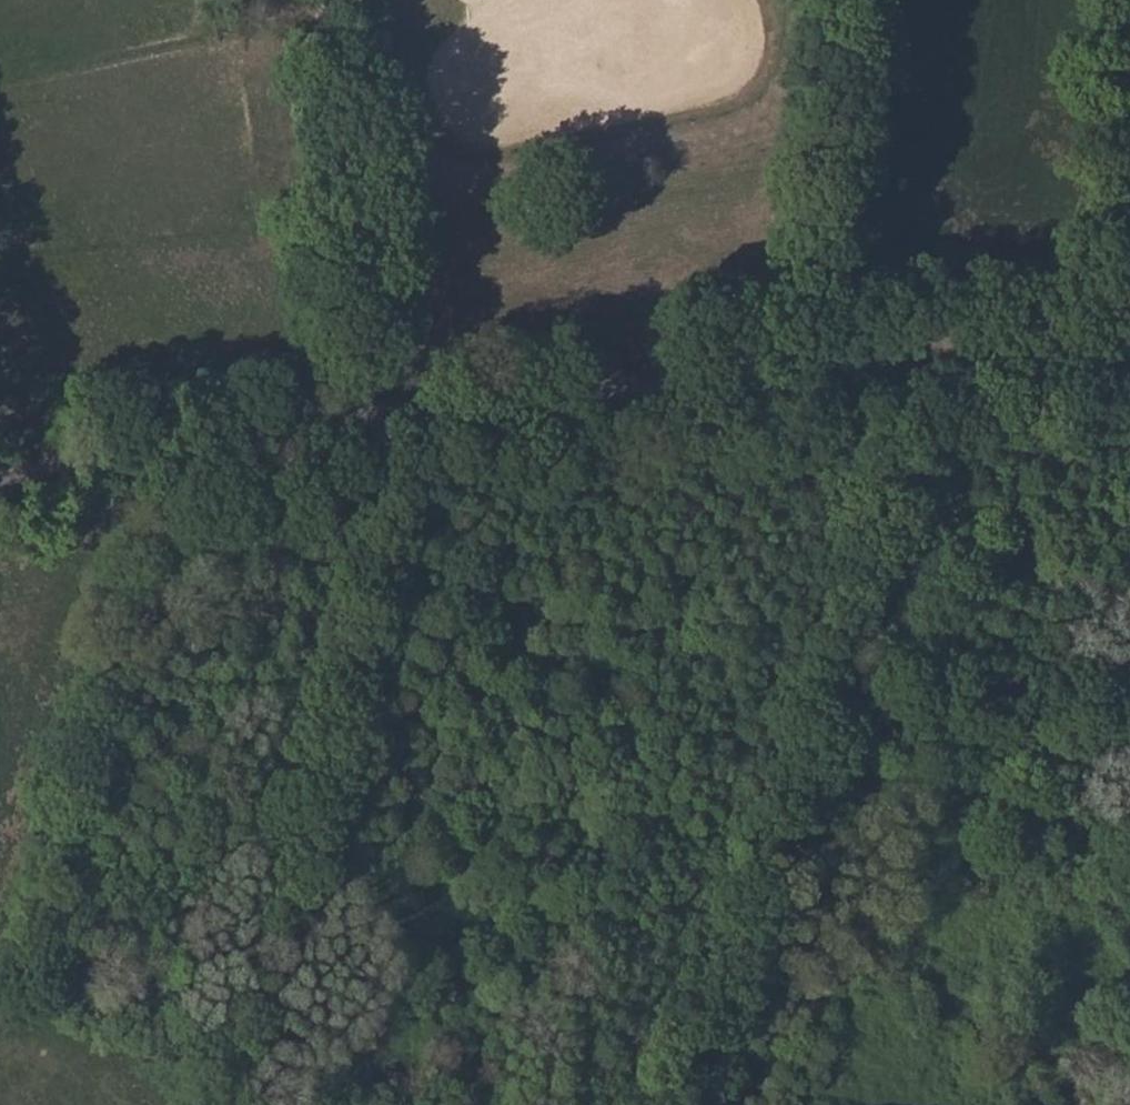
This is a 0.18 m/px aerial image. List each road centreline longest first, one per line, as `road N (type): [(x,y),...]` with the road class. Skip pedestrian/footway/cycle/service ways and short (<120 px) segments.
road 1 (residential): [(0,478),(171,437),(592,393),(783,357),(962,342),(1129,339)]

